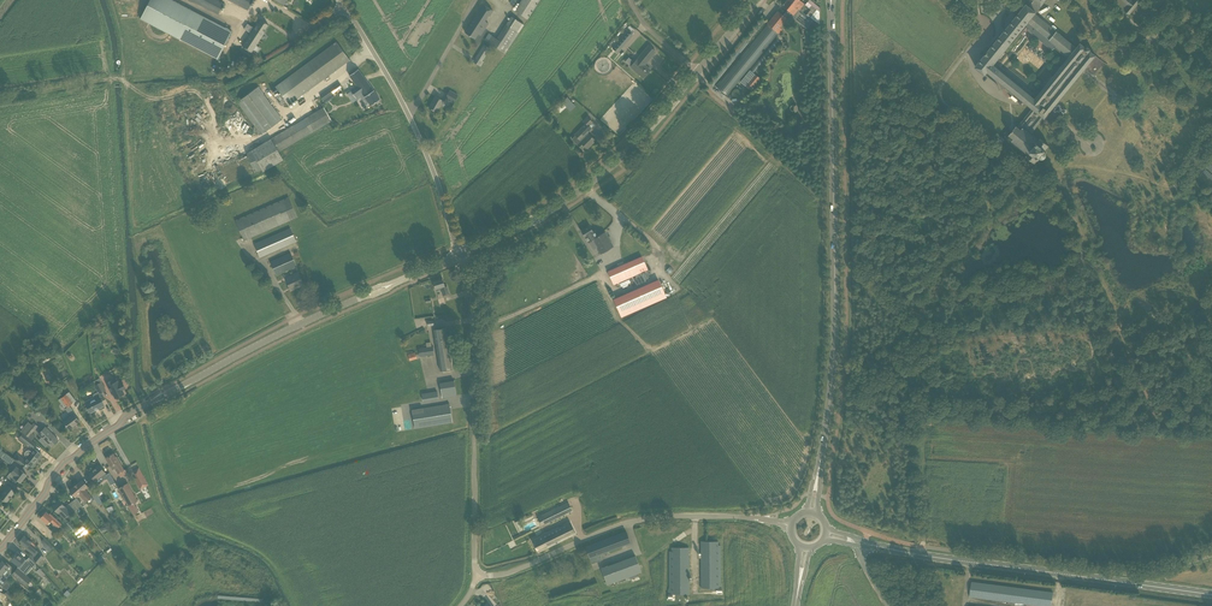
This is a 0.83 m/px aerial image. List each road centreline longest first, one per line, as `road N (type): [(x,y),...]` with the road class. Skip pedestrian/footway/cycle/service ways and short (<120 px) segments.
road 1 (secondary): [(818,474),(837,342),(831,16)]
road 2 (tertiary): [(0,548),(65,462),(125,416),(363,296)]
road 3 (secondary): [(863,544),(1211,594)]
road 4 (unclassified): [(792,524),(708,517),(622,524),(504,576),(475,576)]
road 5 (unclassified): [(475,576),(476,324),(458,256)]
road 6 (unclassified): [(458,256),(404,105),(345,6)]
road 7 (tertiary): [(549,211),(658,118)]

